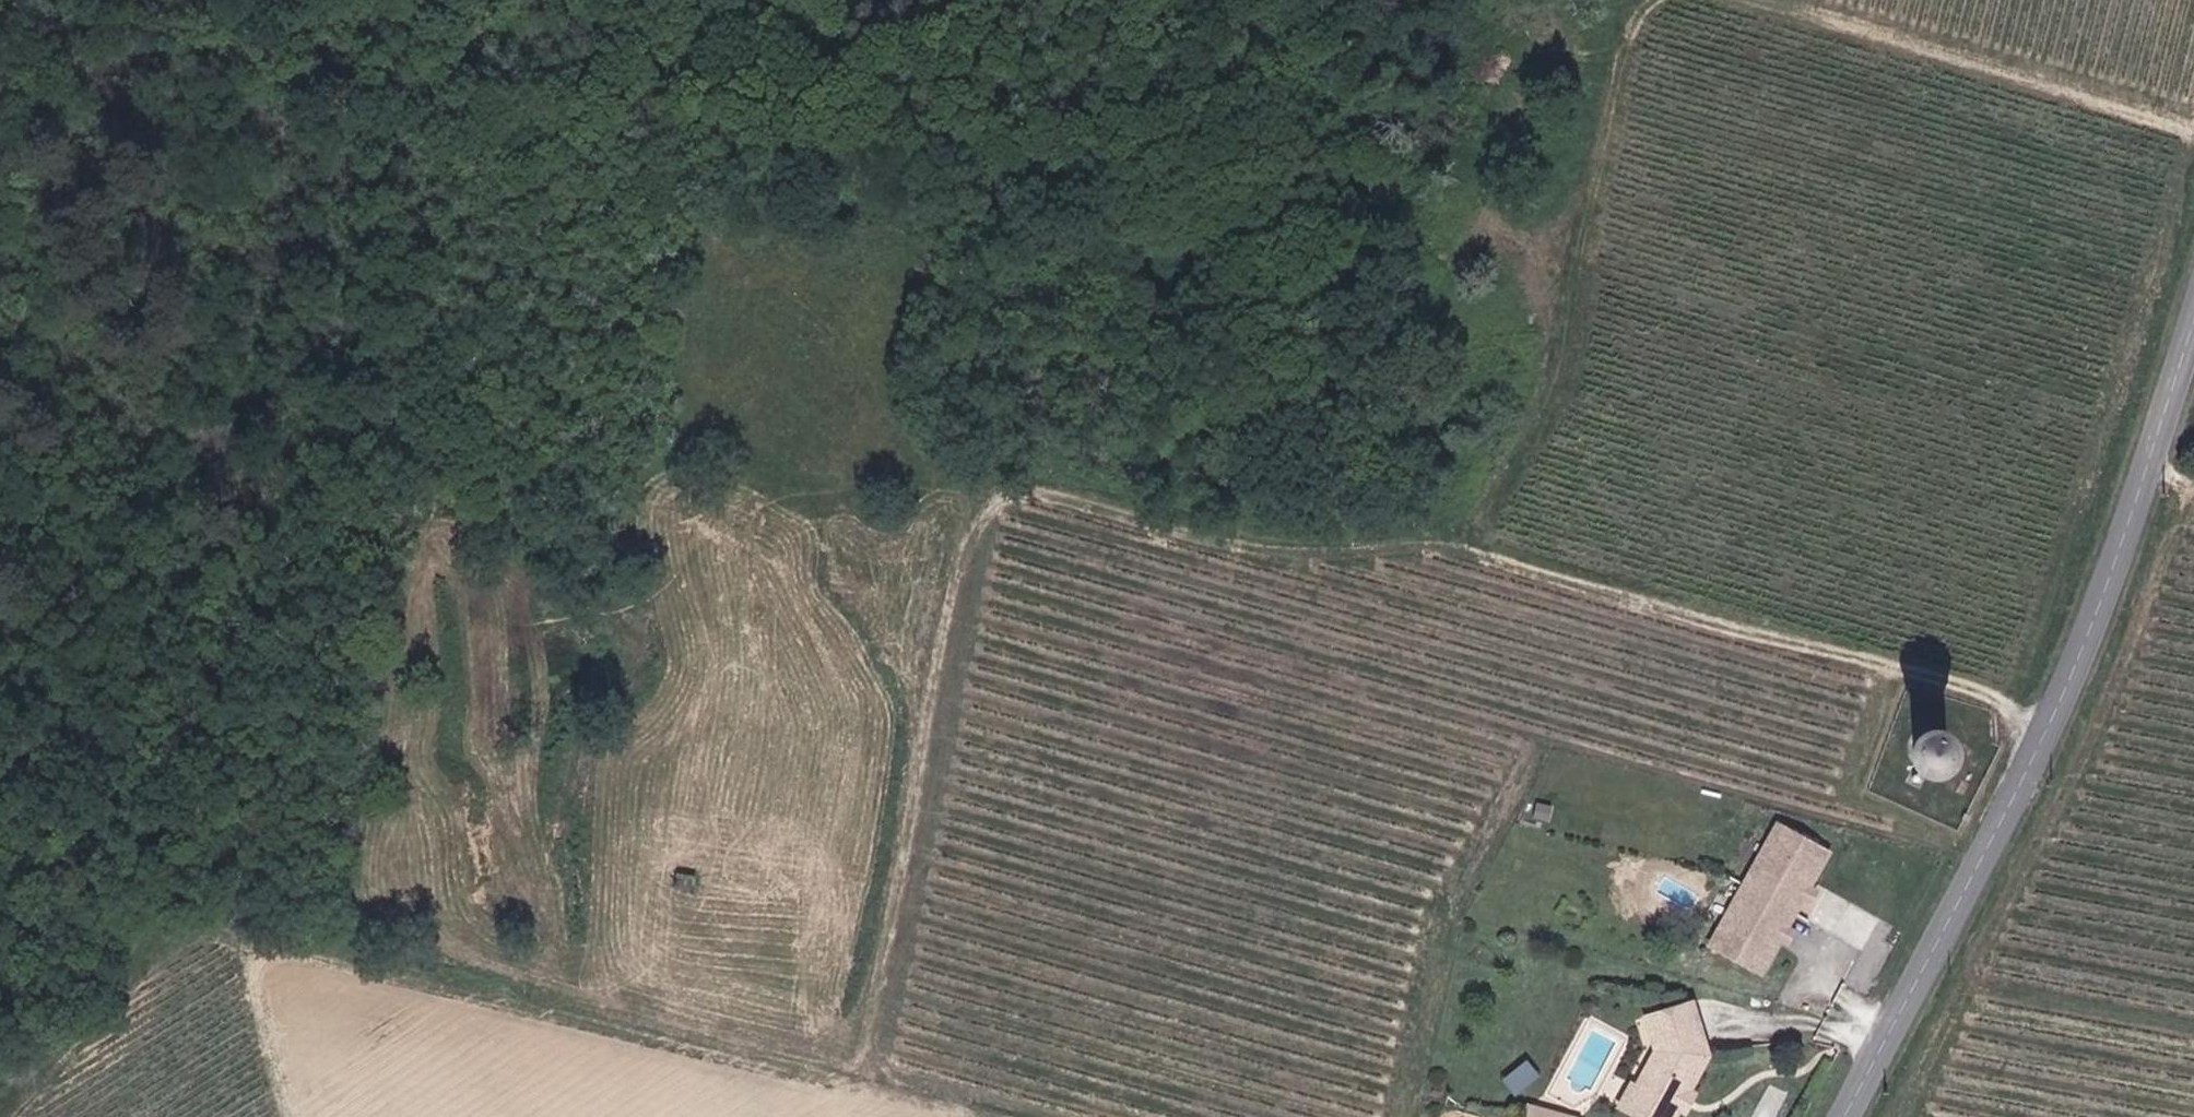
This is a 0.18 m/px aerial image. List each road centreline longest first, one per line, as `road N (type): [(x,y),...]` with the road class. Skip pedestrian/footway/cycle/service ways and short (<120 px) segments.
road 1 (tertiary): [(2193,312),(2085,630),(2025,775),(1845,1116)]

